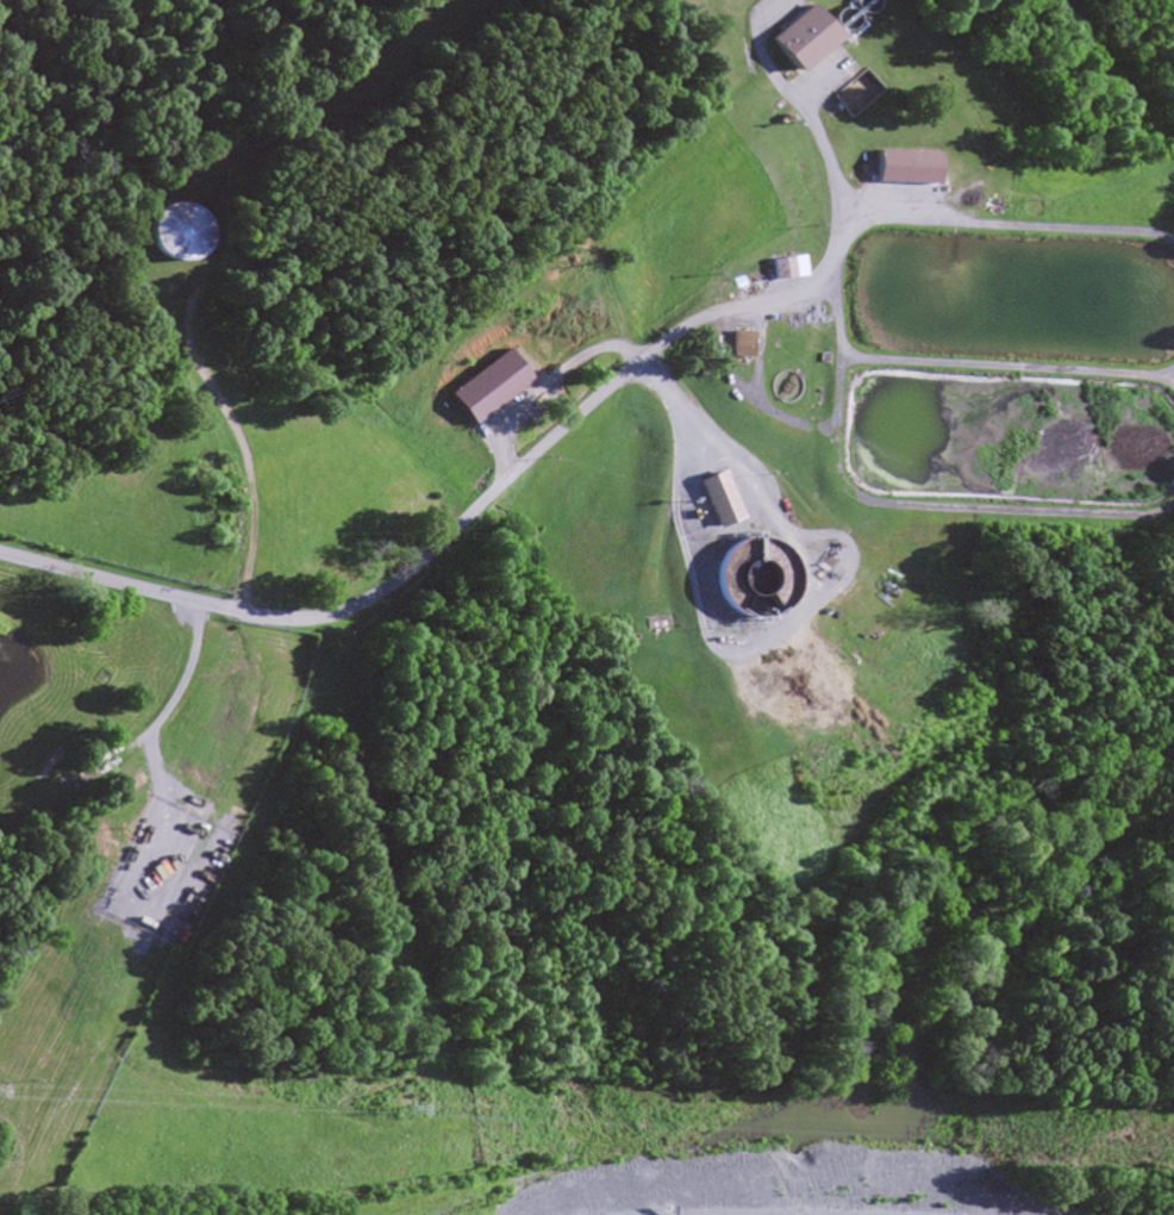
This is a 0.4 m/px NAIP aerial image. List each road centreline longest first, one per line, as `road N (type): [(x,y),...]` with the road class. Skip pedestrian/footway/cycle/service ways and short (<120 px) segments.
road 1 (residential): [(237,612),(246,468),(181,339),(182,297),(211,241),(224,181),(264,137),(462,0)]

